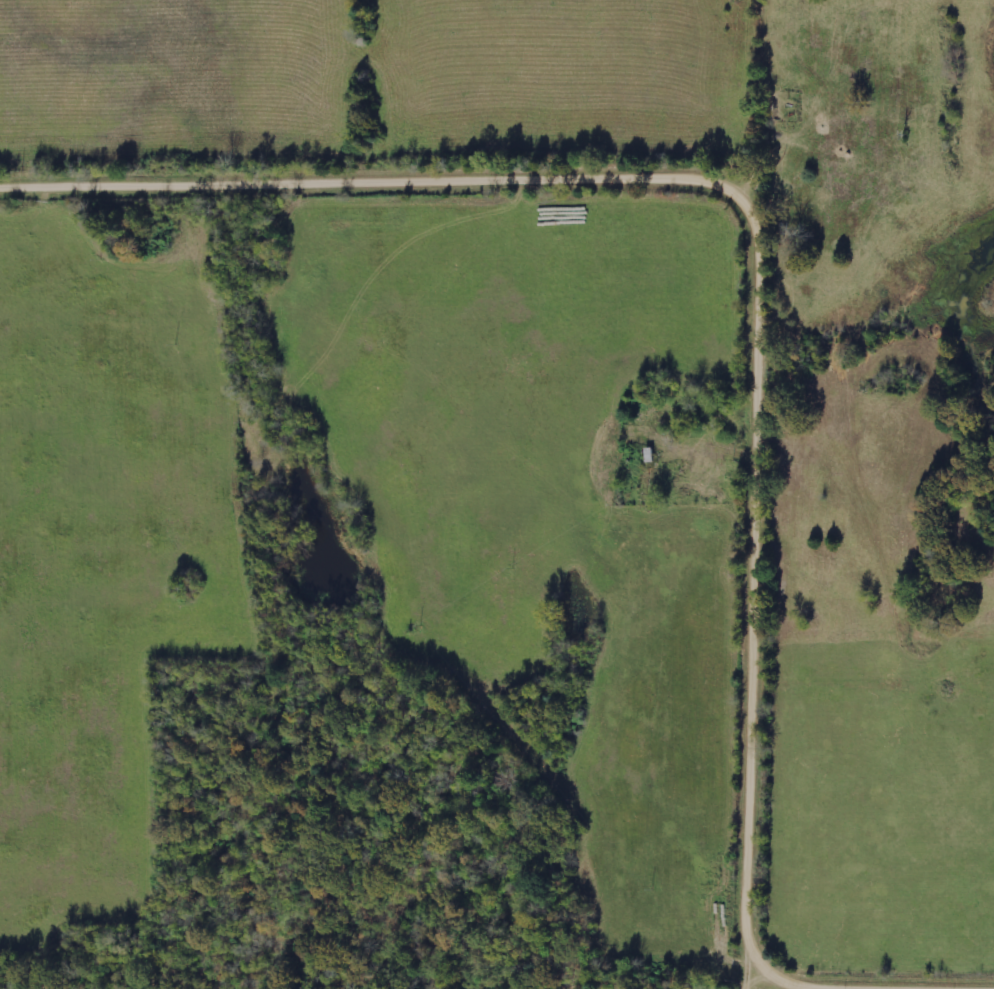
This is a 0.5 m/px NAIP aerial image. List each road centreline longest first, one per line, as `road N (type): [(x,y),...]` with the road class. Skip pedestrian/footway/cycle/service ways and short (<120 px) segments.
road 1 (residential): [(817,988),(769,966),(754,920),(765,253),(748,205),(719,188),(659,182),(0,190)]

